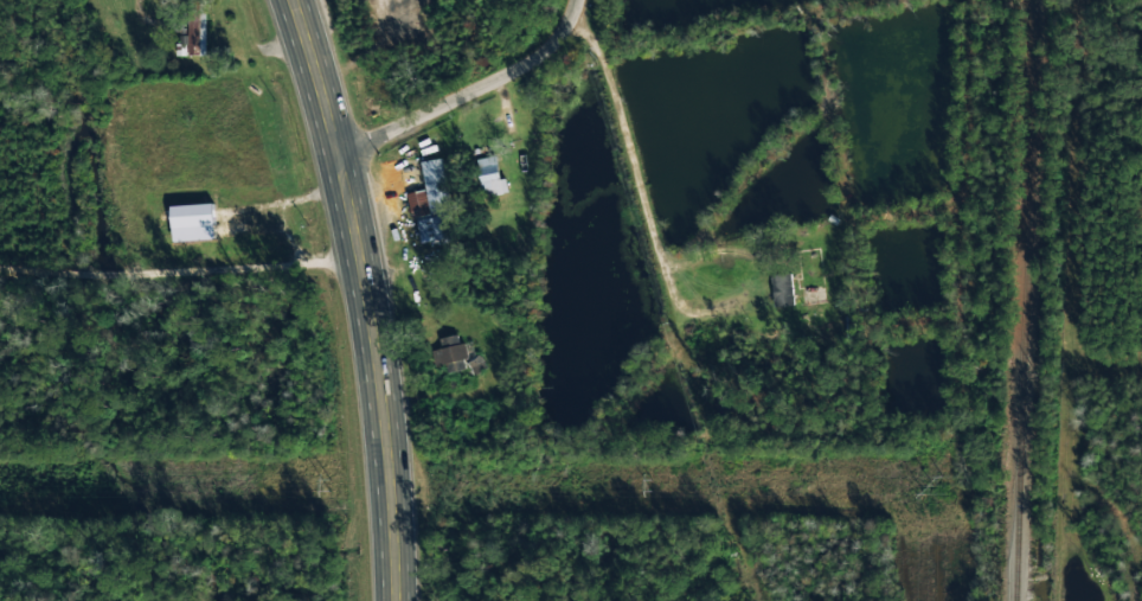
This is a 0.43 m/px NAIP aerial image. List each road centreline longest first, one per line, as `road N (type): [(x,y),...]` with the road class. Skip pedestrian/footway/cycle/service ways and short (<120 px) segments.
road 1 (trunk): [(394,600),(366,295),(292,0)]
road 2 (residential): [(336,155),(522,65),(552,40),(573,0)]

